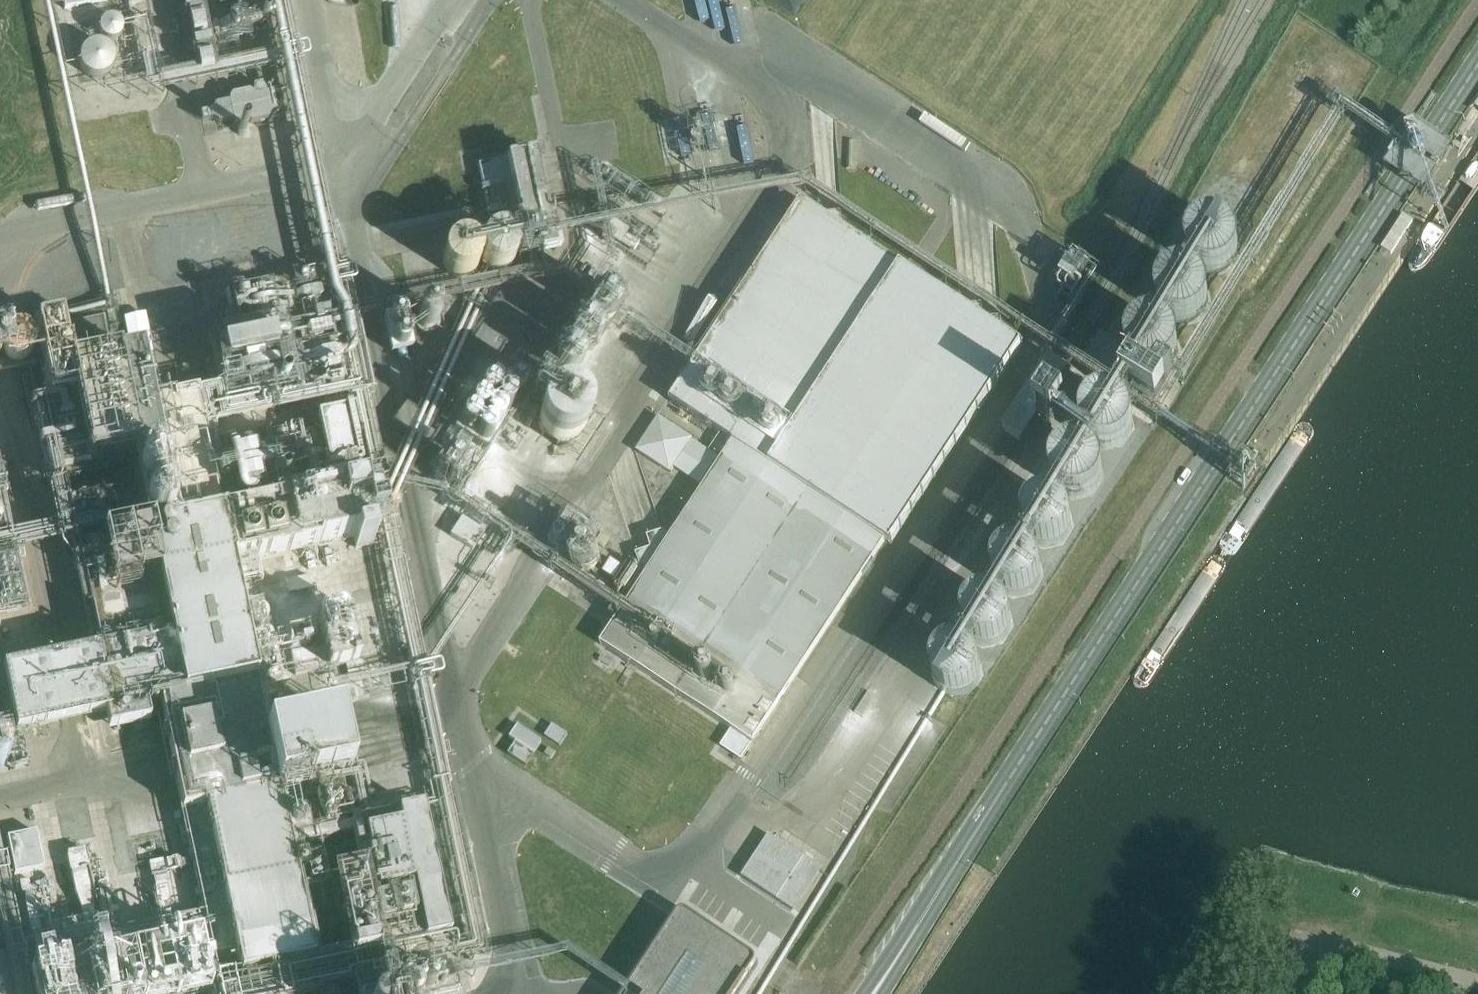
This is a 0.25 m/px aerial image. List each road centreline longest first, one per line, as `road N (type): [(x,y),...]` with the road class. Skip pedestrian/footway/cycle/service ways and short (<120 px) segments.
road 1 (primary): [(862,993),(1477,62)]
road 2 (unclassified): [(343,160),(446,0)]
road 3 (unclassified): [(1477,978),(1308,937)]
road 4 (unclassified): [(798,97),(659,0)]

